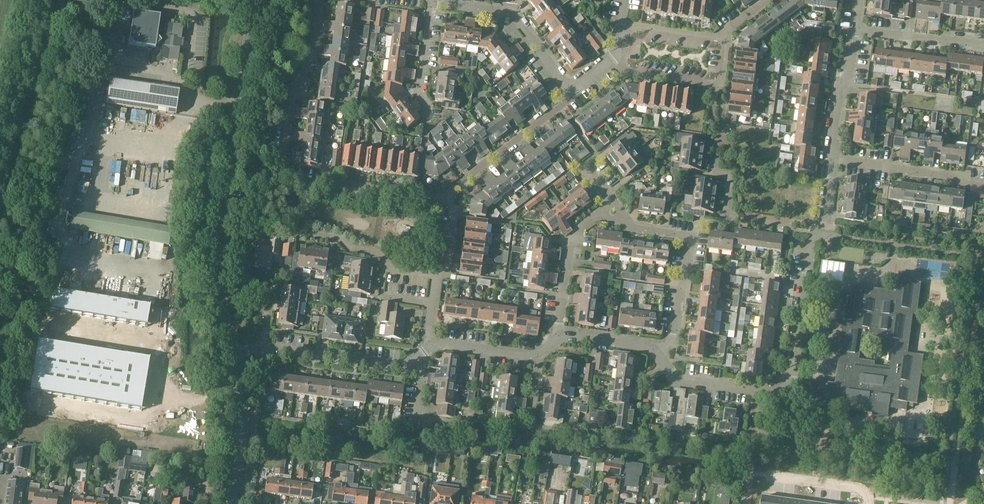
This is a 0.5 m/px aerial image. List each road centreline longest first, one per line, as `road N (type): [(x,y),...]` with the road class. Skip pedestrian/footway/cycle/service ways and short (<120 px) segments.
road 1 (residential): [(656,354),(676,380),(777,394),(792,383),(810,243),(826,226),(834,159)]
road 2 (tertiary): [(231,354),(217,266),(247,49),(267,0)]
road 3 (residential): [(264,347),(267,317),(243,286),(245,232),(339,238),(384,255),(391,268),(437,275)]
road 4 (residential): [(656,354),(670,343),(689,238),(621,220)]
road 5 (residential): [(283,175),(291,100),(312,48),(319,0)]
road 6 (residential): [(572,91),(513,16),(432,2)]
road 7 (residential): [(444,197),(572,91)]
road 8 (residential): [(283,175),(444,197)]
road 9 (residential): [(618,58),(624,68),(721,82),(728,52),(721,35)]
road 10 (residential): [(264,347),(401,367),(416,357)]
road 11 (residential): [(621,220),(596,216),(569,247),(556,335)]
road 12 (tertiary): [(230,503),(242,413),(231,354)]
road 13 (residential): [(834,159),(983,182)]
road 14 (residential): [(834,159),(838,87),(858,30)]
road 15 (residential): [(983,45),(858,30)]

